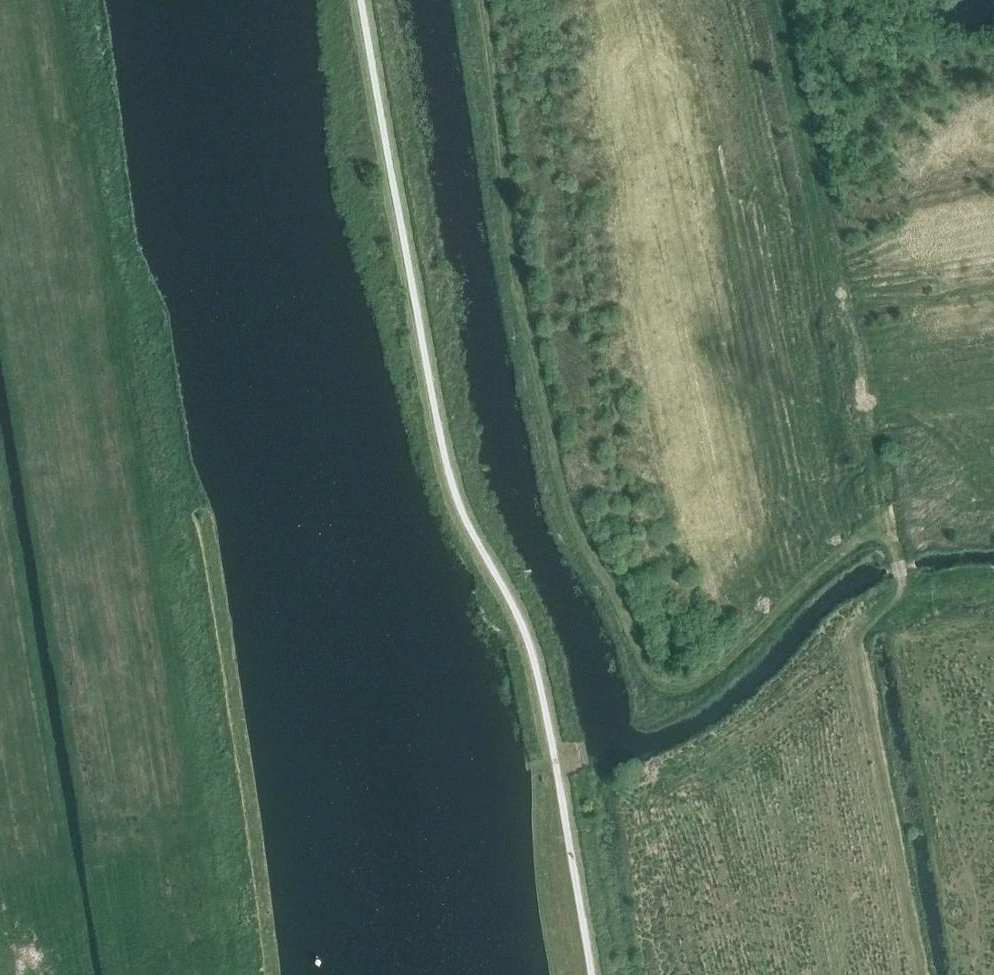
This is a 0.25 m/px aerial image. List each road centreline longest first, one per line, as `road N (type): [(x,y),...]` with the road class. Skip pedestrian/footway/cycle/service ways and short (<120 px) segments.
road 1 (track): [(884,533),(785,0)]
road 2 (track): [(922,974),(851,639),(864,615),(902,593),(905,581),(884,533)]

